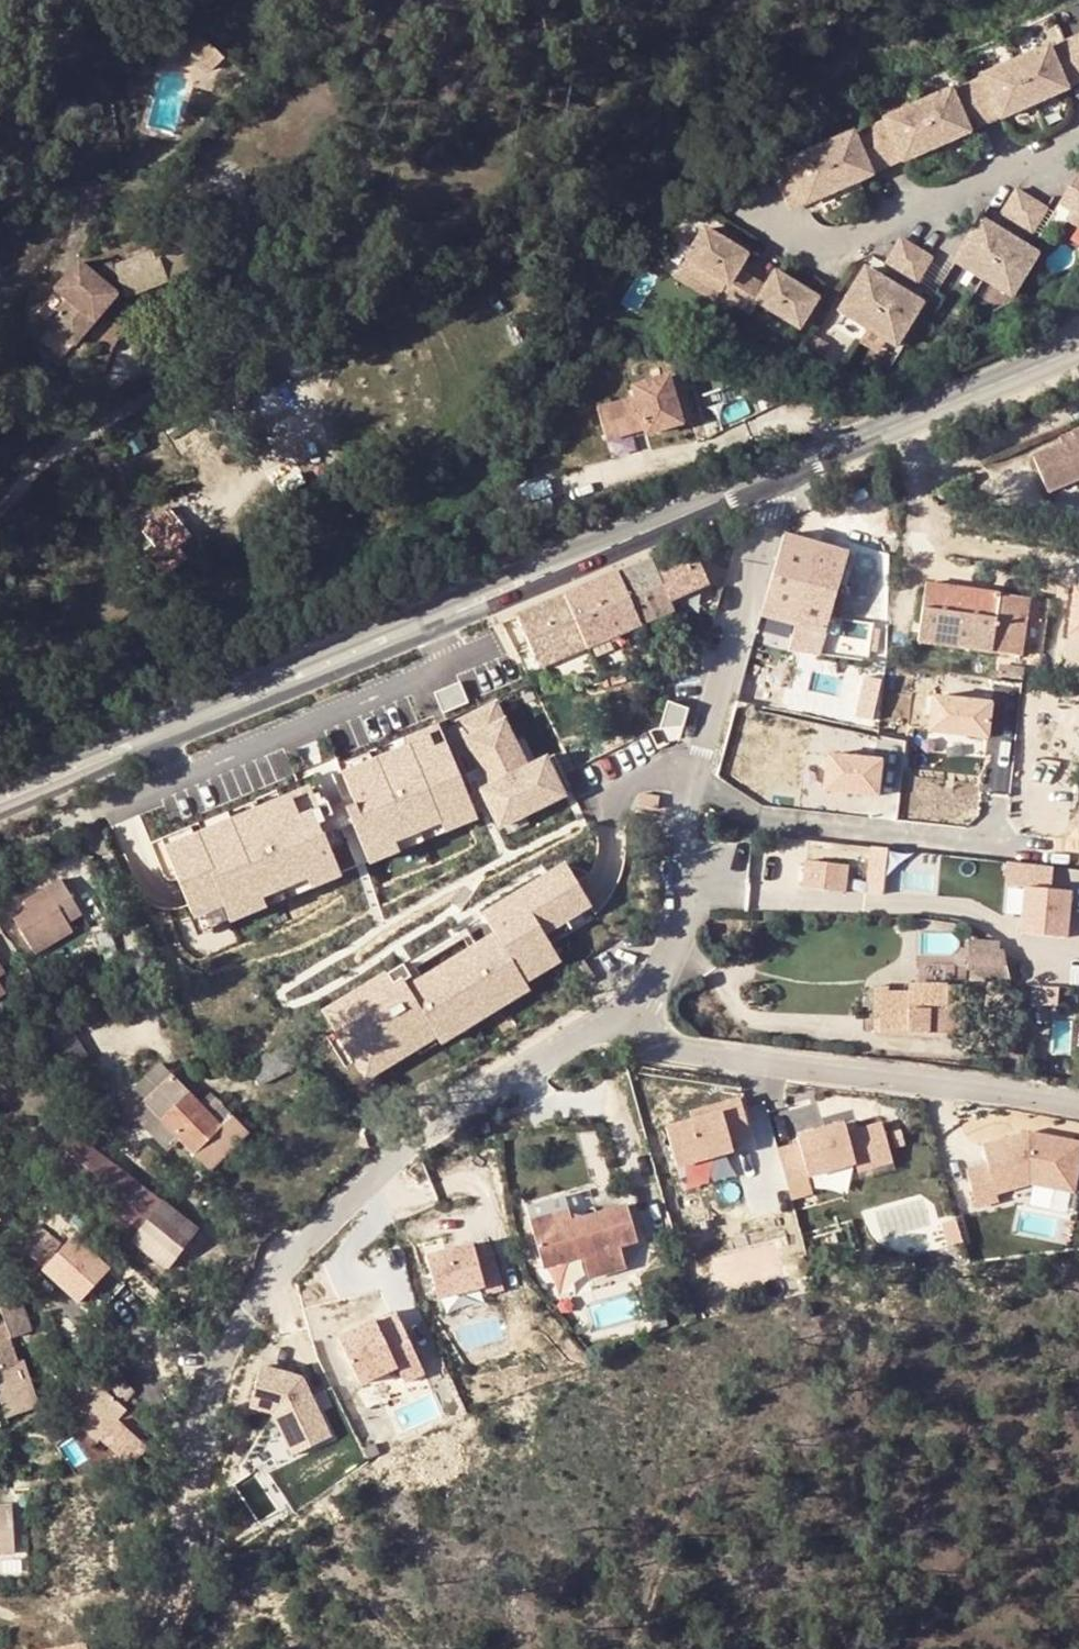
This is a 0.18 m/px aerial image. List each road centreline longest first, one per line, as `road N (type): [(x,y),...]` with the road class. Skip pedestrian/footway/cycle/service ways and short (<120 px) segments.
road 1 (residential): [(615,1017),(407,1146),(250,1303),(220,1359),(184,1551),(155,1648)]
road 2 (residential): [(1078,1108),(872,1070),(656,1043),(615,1017)]
road 3 (secondary): [(770,482),(431,628)]
road 4 (residential): [(1047,852),(685,812)]
road 5 (residential): [(1078,152),(831,254),(757,212)]
road 6 (residential): [(0,514),(78,434),(290,328)]
road 7 (residential): [(685,812),(774,514),(770,482)]
road 8 (secondary): [(431,628),(155,743)]
road 9 (residential): [(174,781),(448,666)]
road 10 (residential): [(615,1017),(643,998),(684,925),(691,894),(685,812)]
road 11 (secondary): [(1078,349),(896,429)]
road 12 (residential): [(0,859),(174,781)]
road 13 (secondary): [(155,743),(0,804)]
road 14 (secondary): [(896,429),(770,482)]
road 15 (residential): [(896,429),(914,478),(923,548)]

